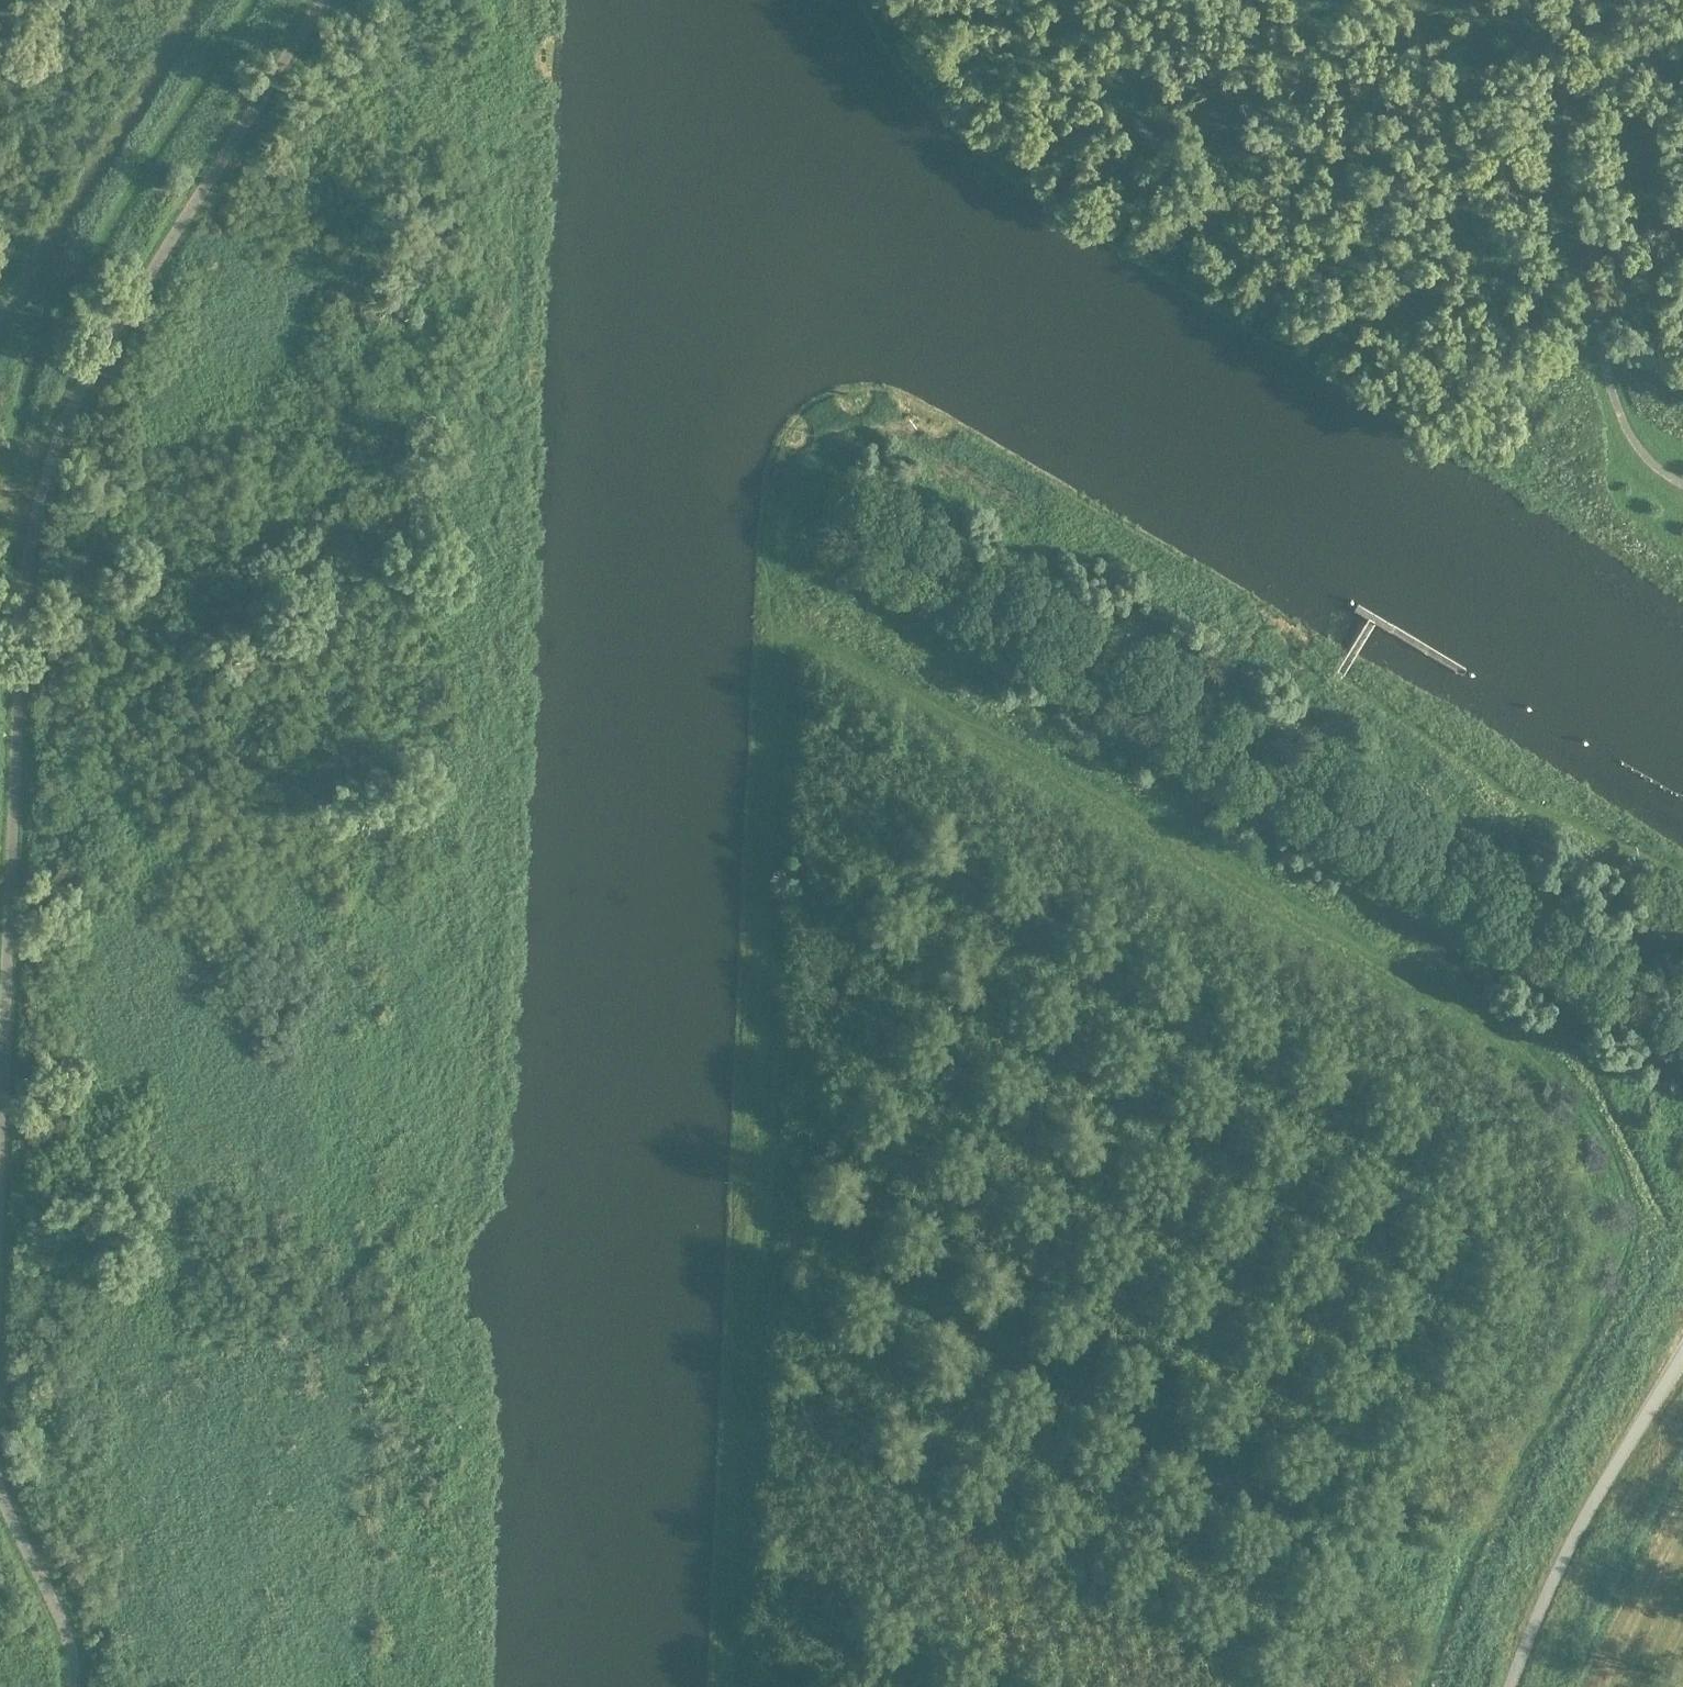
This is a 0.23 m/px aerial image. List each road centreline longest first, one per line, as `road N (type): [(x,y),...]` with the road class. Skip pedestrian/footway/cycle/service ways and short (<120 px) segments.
road 1 (unclassified): [(1507,1686),(1522,1638),(1682,1357)]

